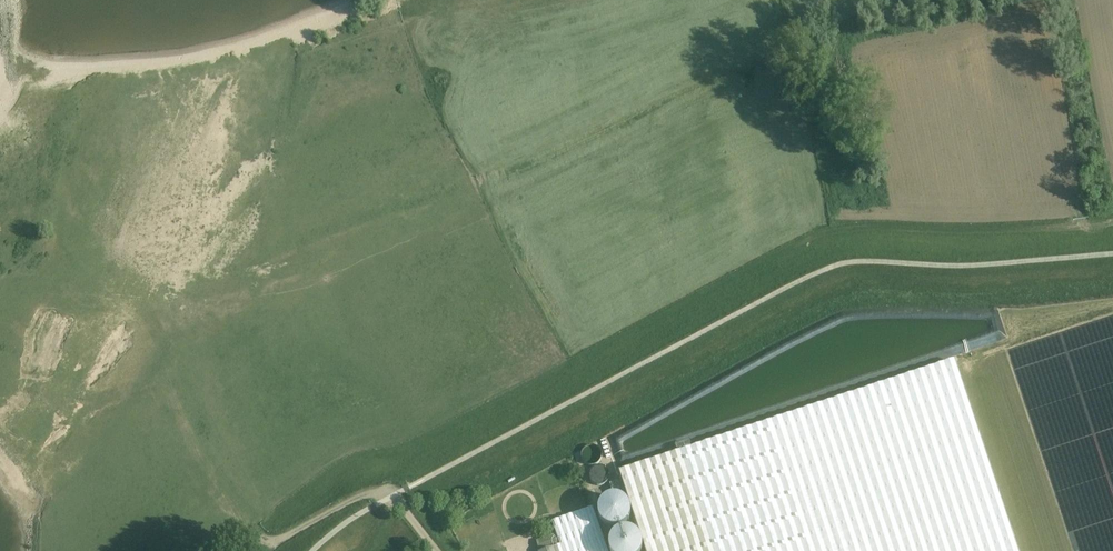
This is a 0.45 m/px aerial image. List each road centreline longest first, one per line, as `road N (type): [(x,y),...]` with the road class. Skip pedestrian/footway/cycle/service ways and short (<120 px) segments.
road 1 (track): [(804,242),(870,228),(1112,221)]
road 2 (unclassified): [(436,550),(379,494),(274,540),(246,534)]

